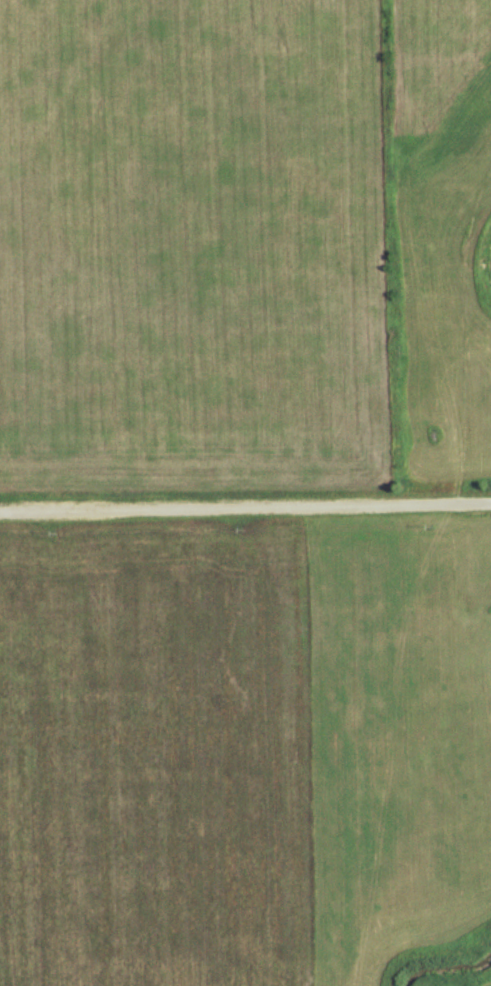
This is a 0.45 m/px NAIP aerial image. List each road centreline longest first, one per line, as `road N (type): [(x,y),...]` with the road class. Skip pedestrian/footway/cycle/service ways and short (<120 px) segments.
road 1 (residential): [(0,512),(490,502)]

